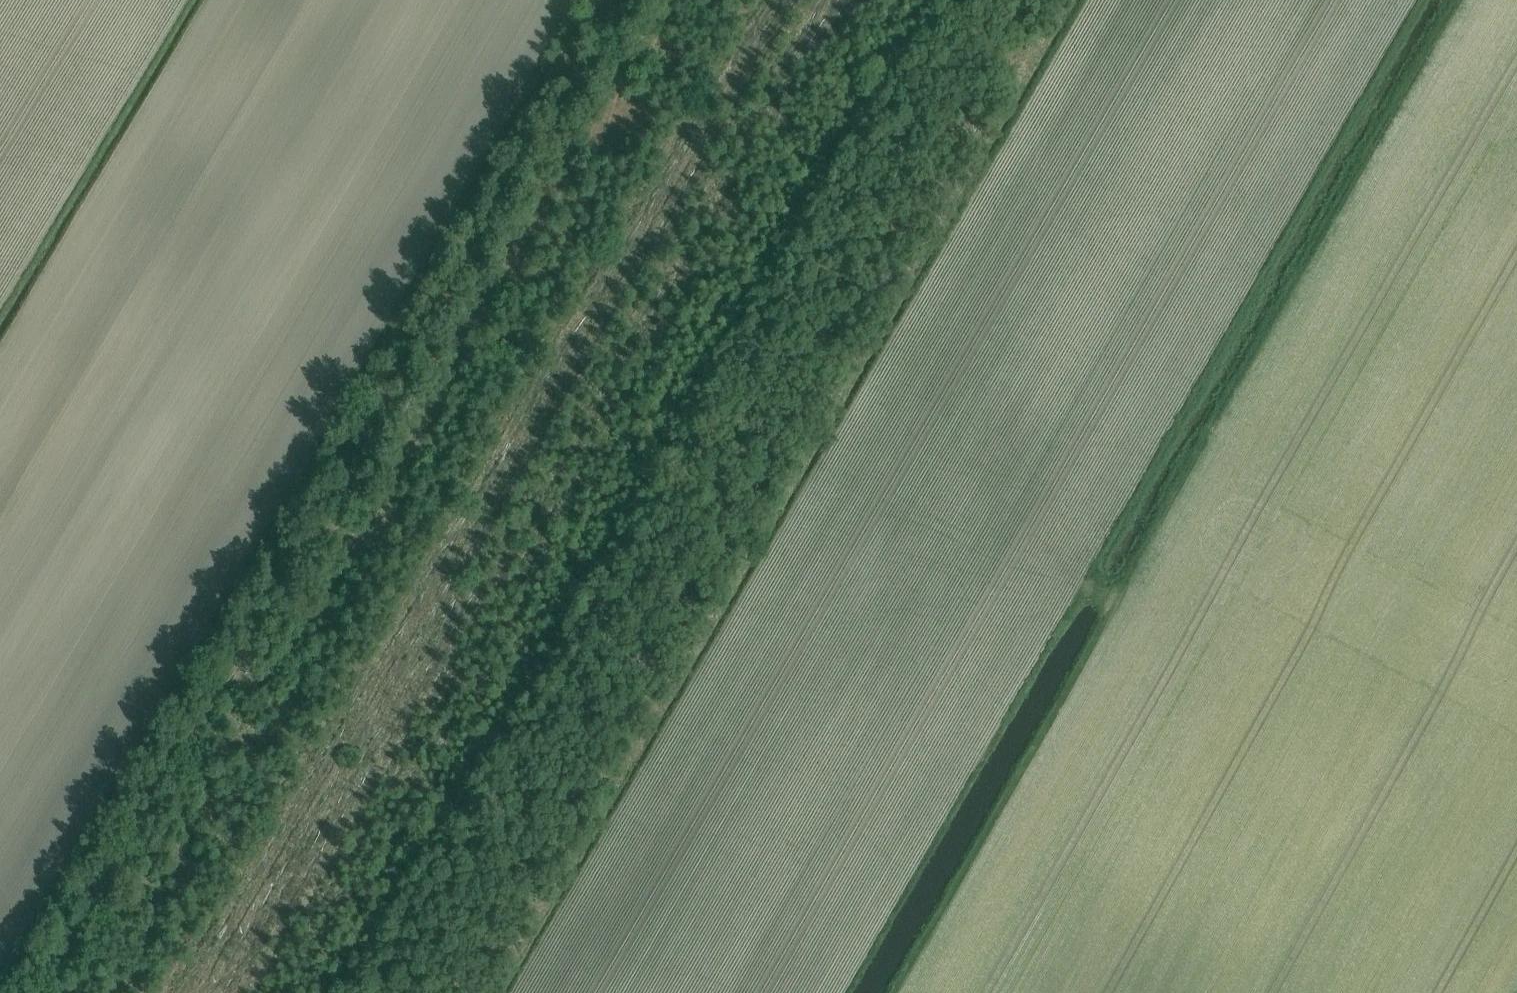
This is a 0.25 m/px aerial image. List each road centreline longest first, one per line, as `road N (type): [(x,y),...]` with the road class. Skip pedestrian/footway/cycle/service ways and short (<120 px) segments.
road 1 (track): [(44,992),(264,620),(318,544),(393,386),(441,323),(483,229),(634,0)]

